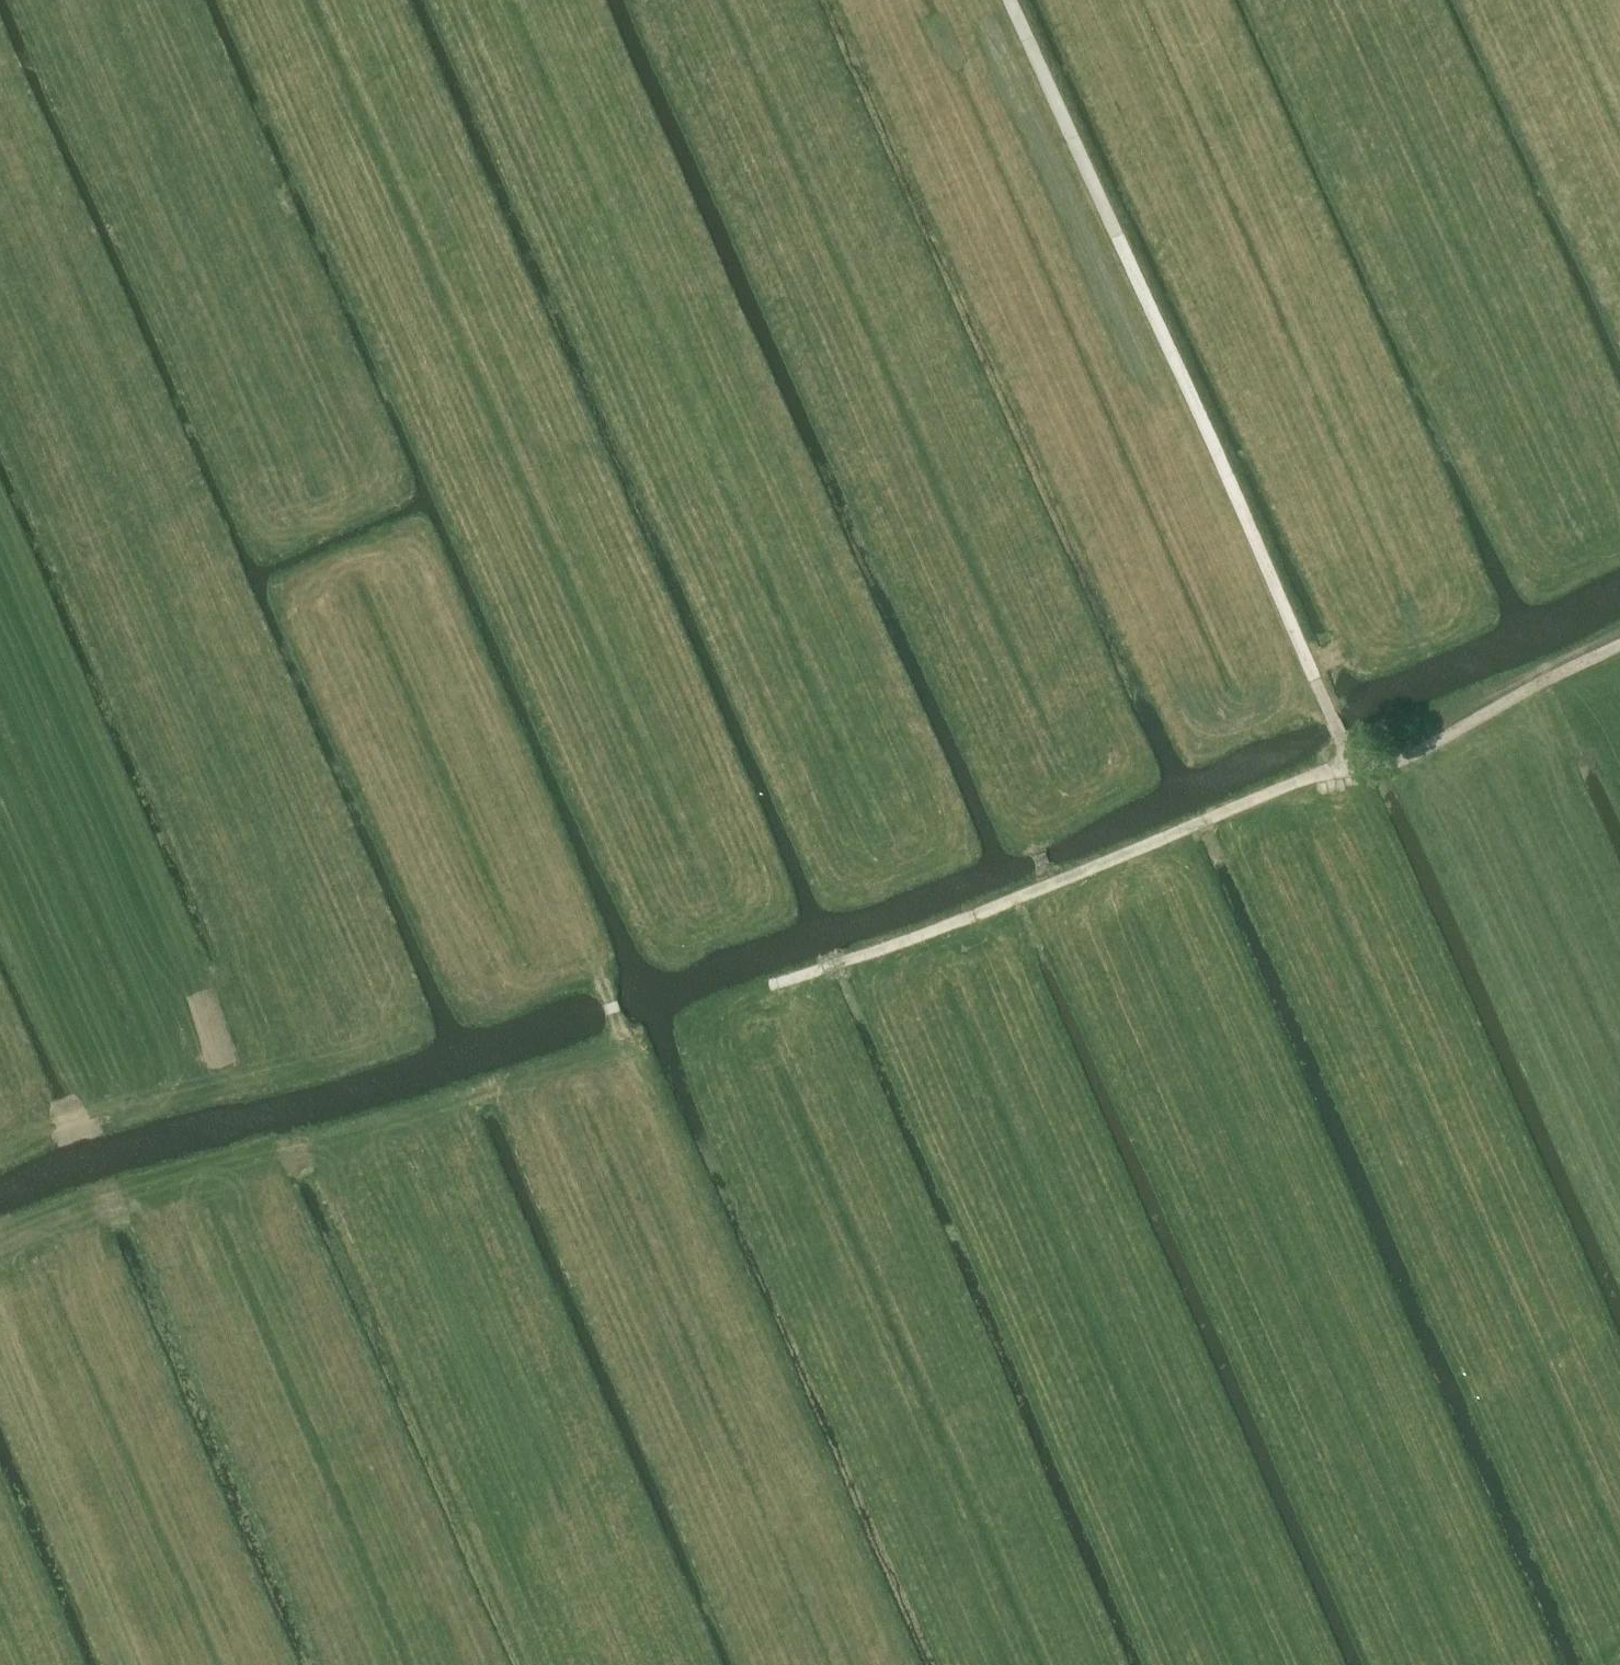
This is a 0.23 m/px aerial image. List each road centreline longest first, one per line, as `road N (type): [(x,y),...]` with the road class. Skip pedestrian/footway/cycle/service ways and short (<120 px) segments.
road 1 (track): [(771,985),(1021,898),(1291,785),(1350,764),(1387,767),(1619,647)]

